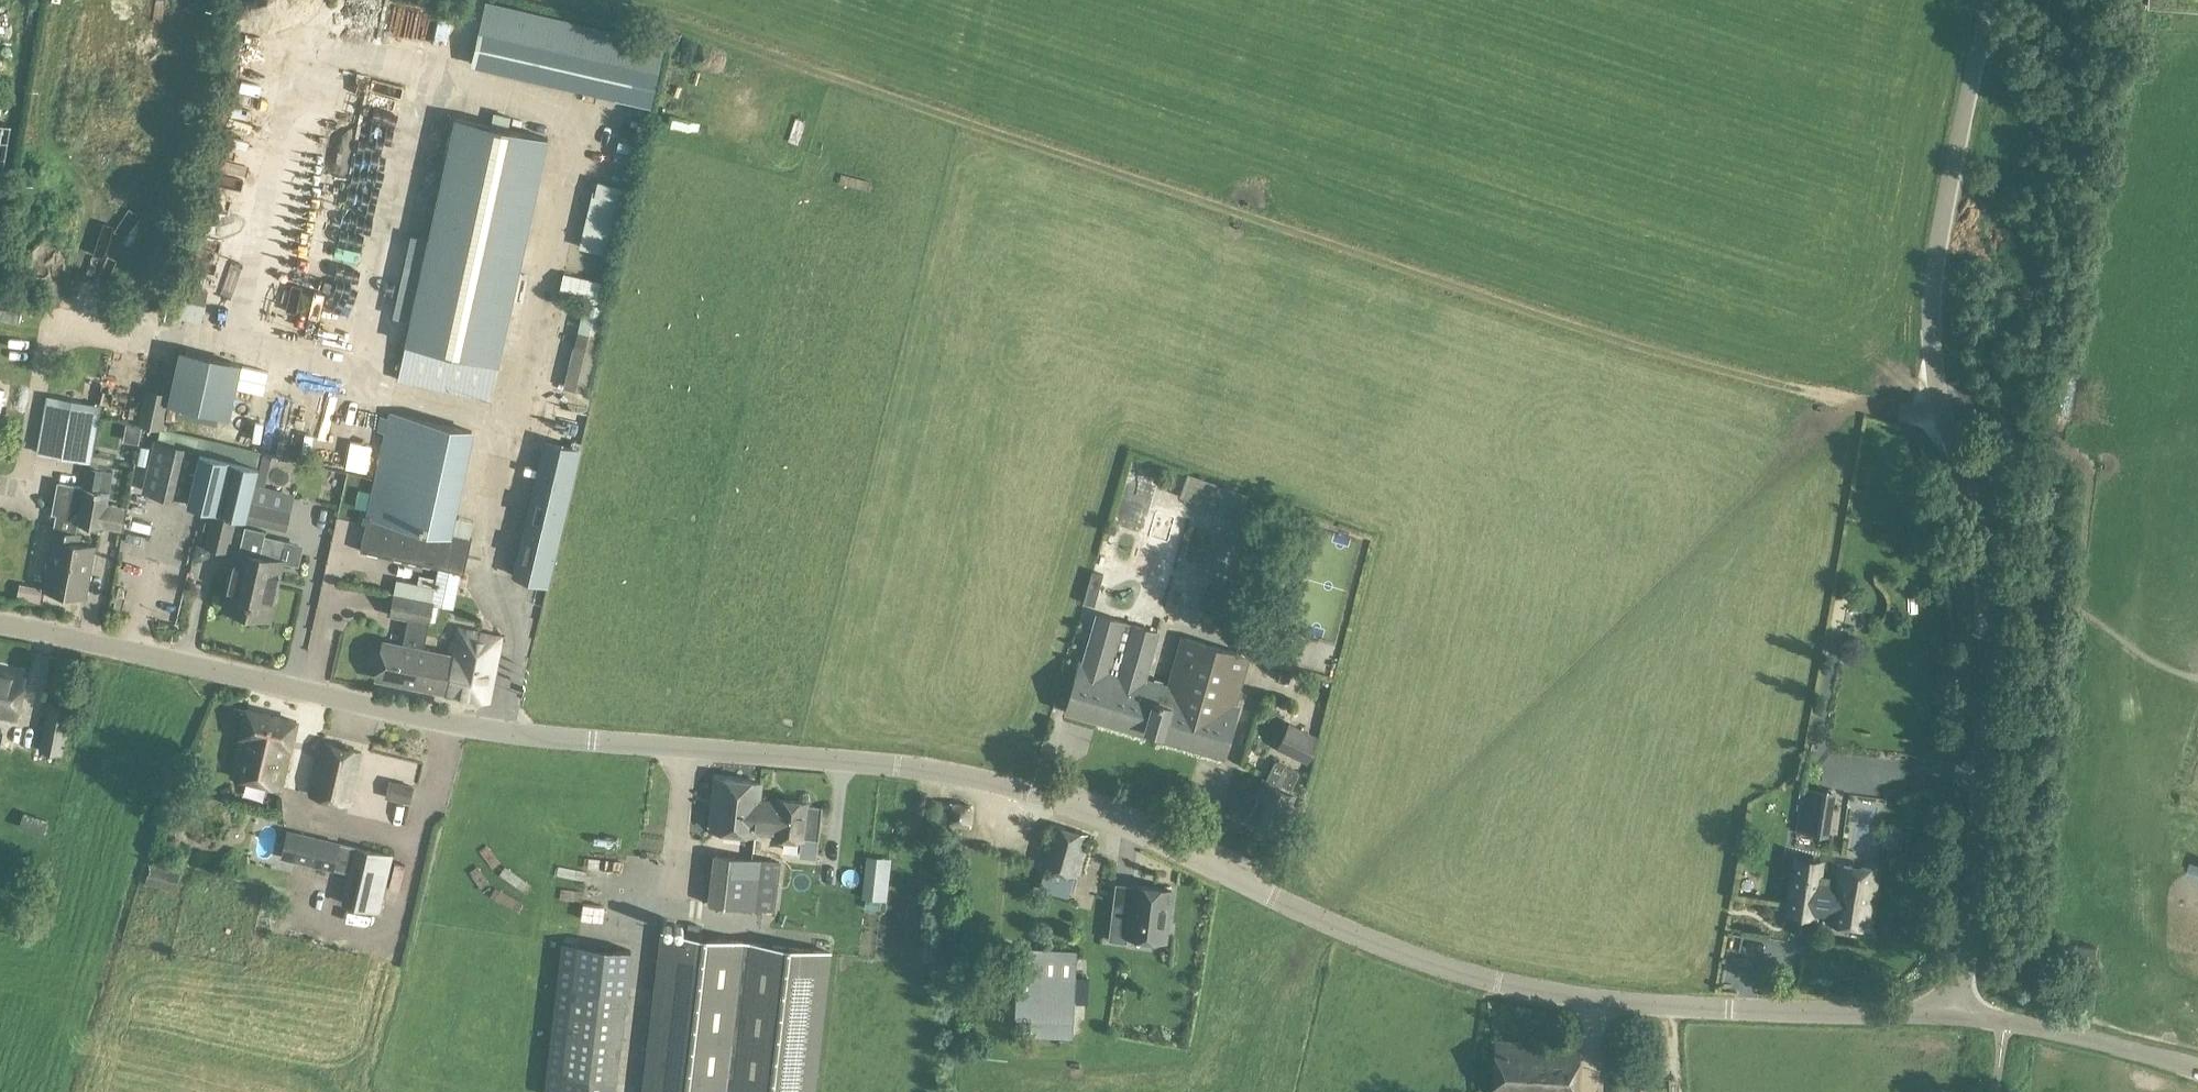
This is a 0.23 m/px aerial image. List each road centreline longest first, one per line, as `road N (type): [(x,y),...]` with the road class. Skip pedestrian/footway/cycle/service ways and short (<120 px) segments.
road 1 (tertiary): [(1955,1017),(1635,1006),(1527,989),(1379,945),(1134,829),(993,784),(870,764),(501,732),(0,624)]
road 2 (track): [(2103,492),(2075,455),(1996,407),(1959,401),(1936,416),(1909,413),(1649,349),(599,0)]
road 3 (unclassified): [(1955,1017),(1975,900),(1991,617),(1974,516),(1936,381),(1930,317),(1988,0)]
road 4 (tertiary): [(2197,1069),(1955,1017)]

